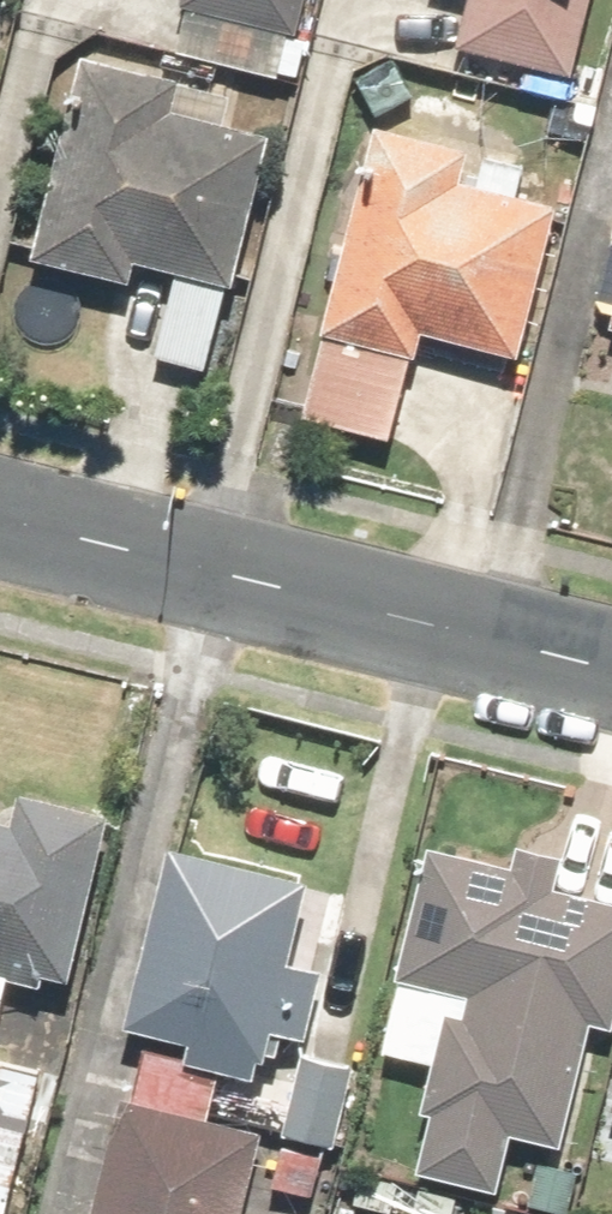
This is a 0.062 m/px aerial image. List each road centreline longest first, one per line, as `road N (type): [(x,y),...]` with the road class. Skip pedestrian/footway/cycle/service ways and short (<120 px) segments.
road 1 (secondary): [(611,660),(0,509)]

